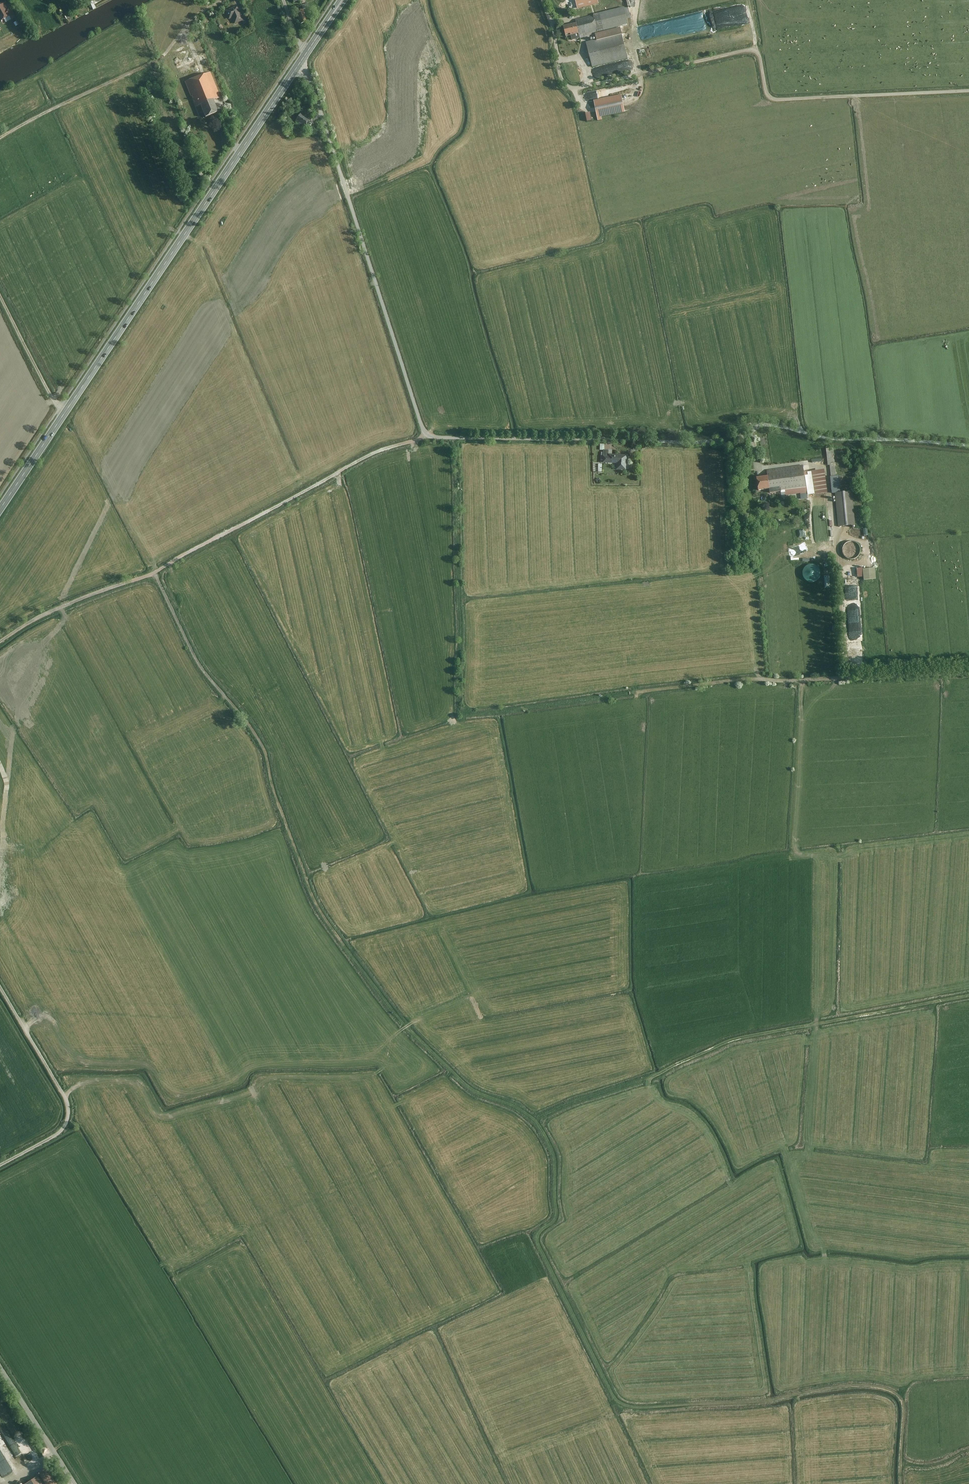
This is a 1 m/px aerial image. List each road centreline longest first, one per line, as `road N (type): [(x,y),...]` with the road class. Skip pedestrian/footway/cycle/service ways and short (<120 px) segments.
road 1 (track): [(155,571),(199,667),(264,751),(315,902),(353,960),(393,1012),(474,1091),(542,1125),(557,1216),(534,1240),(599,1399),(621,1406)]
road 2 (unclassified): [(298,67),(326,123),(426,436),(698,442),(768,427),(968,447)]
road 3 (primary): [(0,511),(298,67)]
road 4 (unclassified): [(543,0),(559,75),(572,88),(757,50),(773,97),(968,90)]
road 5 (track): [(0,642),(76,601),(155,571),(363,458),(426,436)]
road 6 (track): [(902,1462),(904,1406),(890,1389),(621,1406)]
road 7 (track): [(968,673),(706,683)]
road 8 (track): [(0,1165),(58,1133),(67,1115),(64,1097),(0,989)]
road 9 (track): [(0,138),(166,54)]
road 10 (track): [(968,995),(807,1026)]
road 11 (track): [(66,412),(0,293)]
road 12 (unclassified): [(74,1483),(0,1370)]

